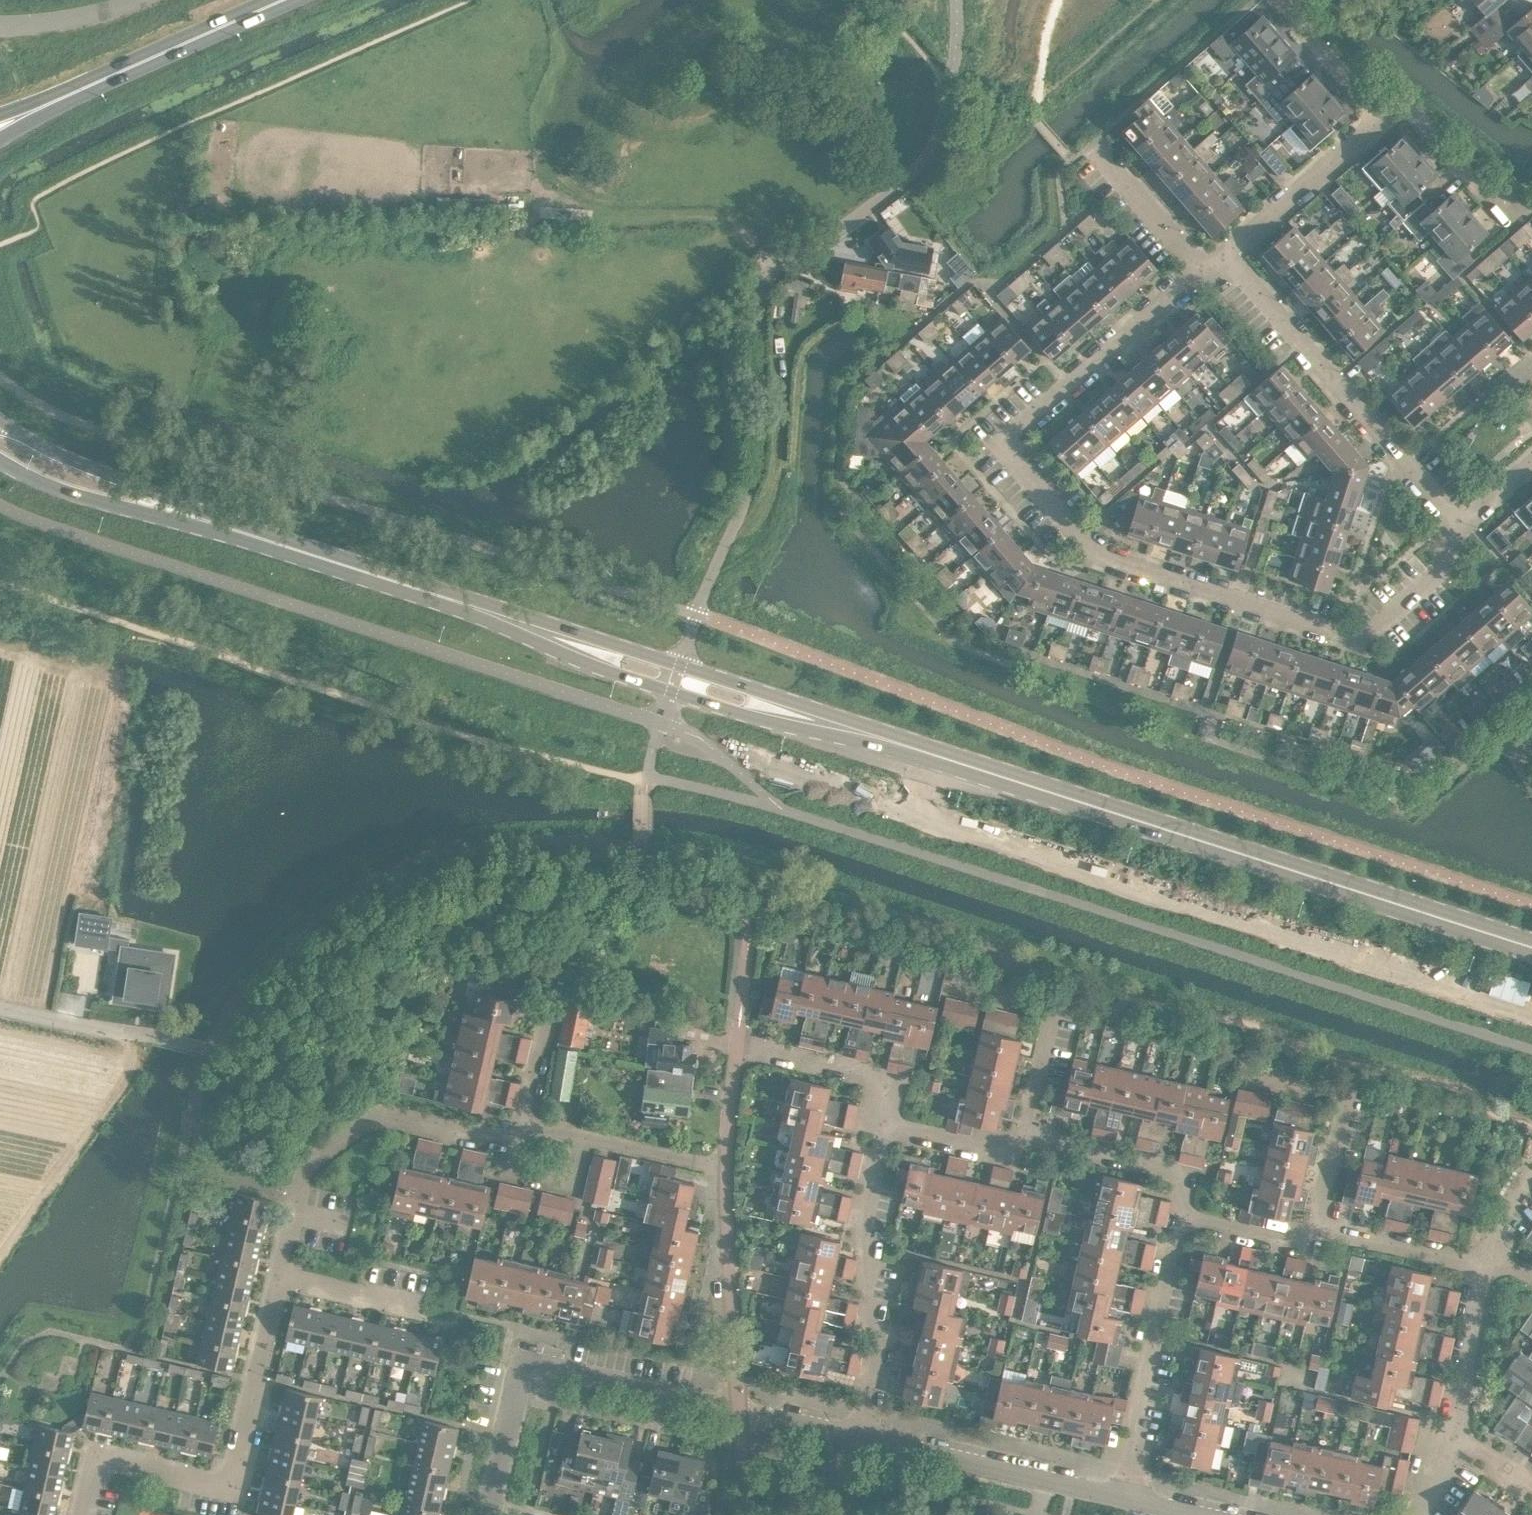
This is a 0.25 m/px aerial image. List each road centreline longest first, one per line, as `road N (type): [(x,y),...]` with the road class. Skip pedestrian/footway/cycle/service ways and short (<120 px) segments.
road 1 (secondary): [(1496,936),(677,677)]
road 2 (residential): [(1452,532),(1437,579),(1367,640),(1079,546),(1002,445),(1199,275)]
road 3 (secondary): [(677,677),(68,477),(0,434)]
road 4 (unclassified): [(677,677),(750,494),(768,286),(781,268),(907,182),(947,113)]
road 5 (residential): [(88,1514),(101,1461),(232,1489),(279,1276)]
road 6 (residential): [(488,1514),(526,1363),(738,1412)]
road 7 (residential): [(1452,532),(1220,258)]
road 8 (residential): [(279,1276),(306,1166),(381,1114),(512,1138)]
road 9 (residential): [(858,1439),(875,1313),(866,1305),(867,1215),(883,1127)]
road 10 (primary): [(283,0),(0,124)]
road 11 (residential): [(1124,1498),(1180,1210)]
road 12 (track): [(538,188),(604,213),(727,214),(781,268)]
road 13 (residential): [(1308,1240),(1344,1092),(1243,1073)]
road 14 (residential): [(738,1412),(725,1168)]
road 15 (residential): [(1220,258),(1384,119)]
road 16 (residential): [(1180,1210),(1187,1174),(1025,1130)]
road 17 (residential): [(883,1127),(889,1084),(738,1048)]
road 18 (residential): [(1043,1480),(858,1439)]
road 19 (residential): [(1489,1256),(1472,1263),(1327,1231),(1308,1240)]
road 20 (residential): [(1454,1438),(1489,1256)]
road 21 (residential): [(1199,275),(1092,144)]
road 22 (unclassified): [(159,1038),(0,1007)]
road 23 (residential): [(1384,119),(1280,0)]
road 24 (residential): [(1025,1130),(987,1149),(883,1127)]
road 25 (residential): [(725,1168),(586,1137)]
road 26 (residential): [(414,1307),(279,1276)]
road 27 (residential): [(1384,119),(1414,123),(1484,201)]
road 28 (residential): [(1308,1240),(1180,1210)]
road 29 (residential): [(527,1124),(552,1003)]
road 30 (residential): [(858,1439),(738,1412)]
road 31 (residential): [(725,1168),(738,1048)]

